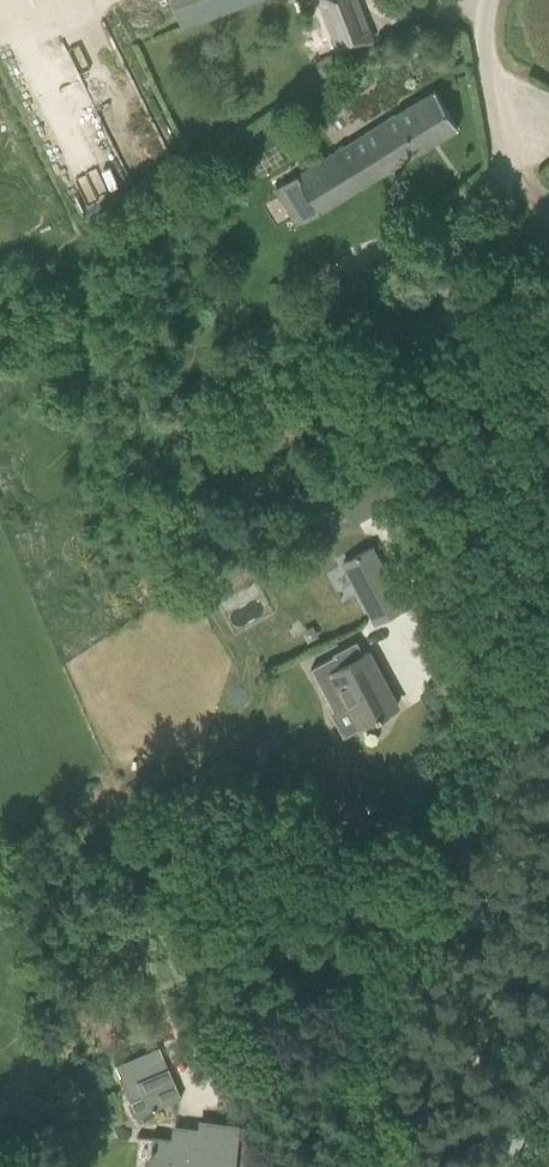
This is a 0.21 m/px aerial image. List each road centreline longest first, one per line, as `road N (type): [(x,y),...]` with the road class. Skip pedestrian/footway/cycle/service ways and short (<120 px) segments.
road 1 (unclassified): [(350,1166),(377,1060),(548,655)]
road 2 (unclassified): [(548,436),(486,85),(485,0)]

